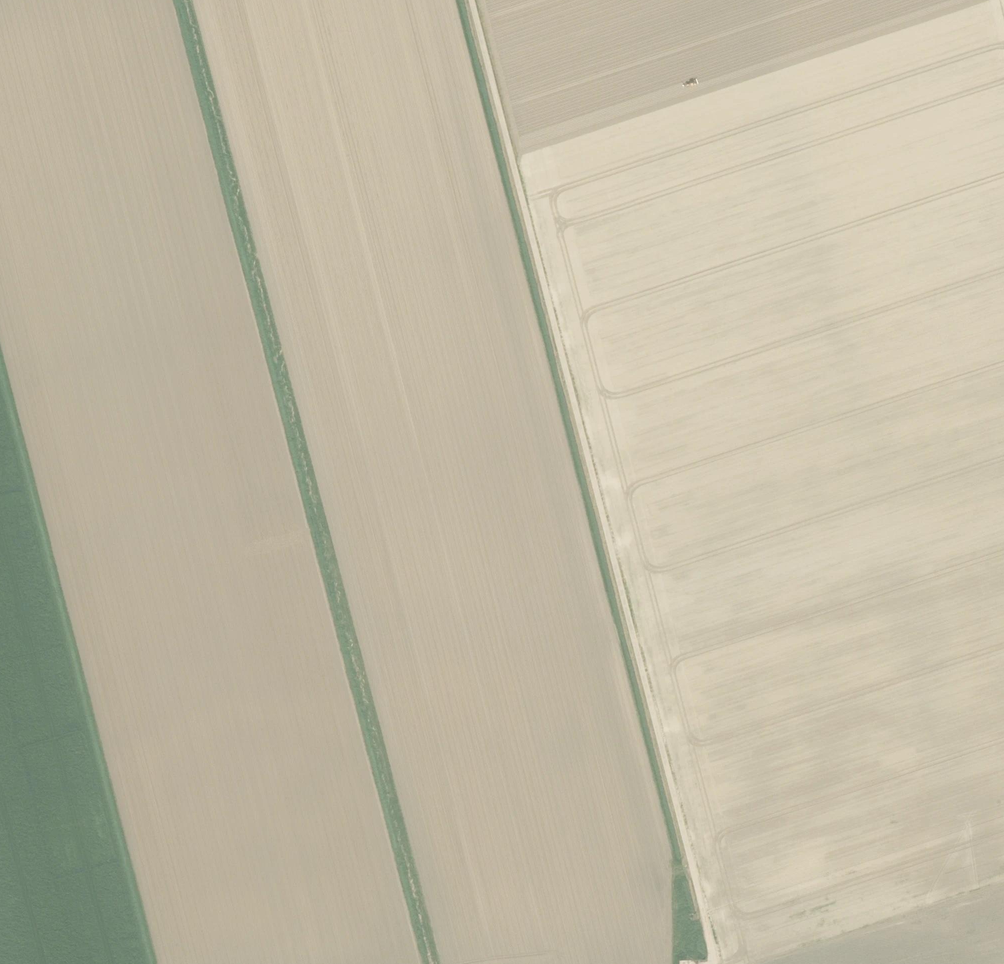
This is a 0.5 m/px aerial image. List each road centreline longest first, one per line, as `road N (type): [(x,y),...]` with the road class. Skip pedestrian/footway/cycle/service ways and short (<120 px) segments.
road 1 (track): [(707,963),(701,907),(472,0)]

